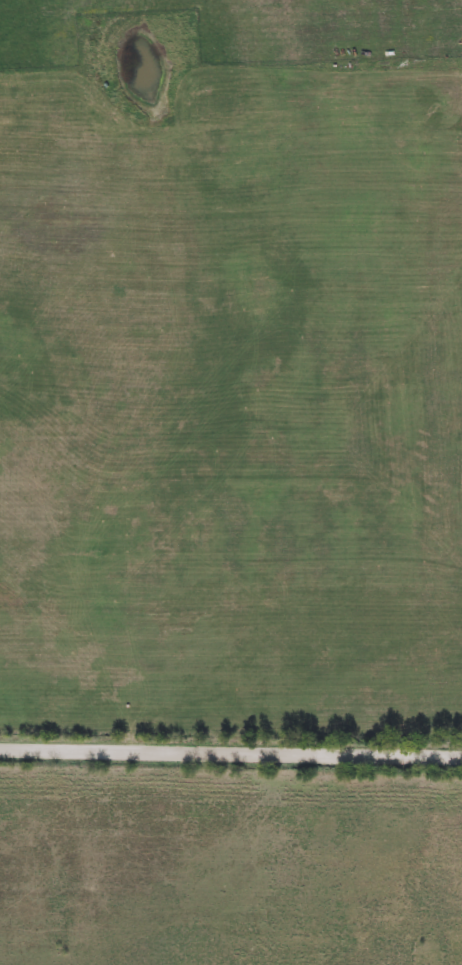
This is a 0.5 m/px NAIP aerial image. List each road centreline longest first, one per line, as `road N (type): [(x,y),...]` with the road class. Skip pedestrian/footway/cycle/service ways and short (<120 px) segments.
road 1 (residential): [(461,756),(0,749)]

